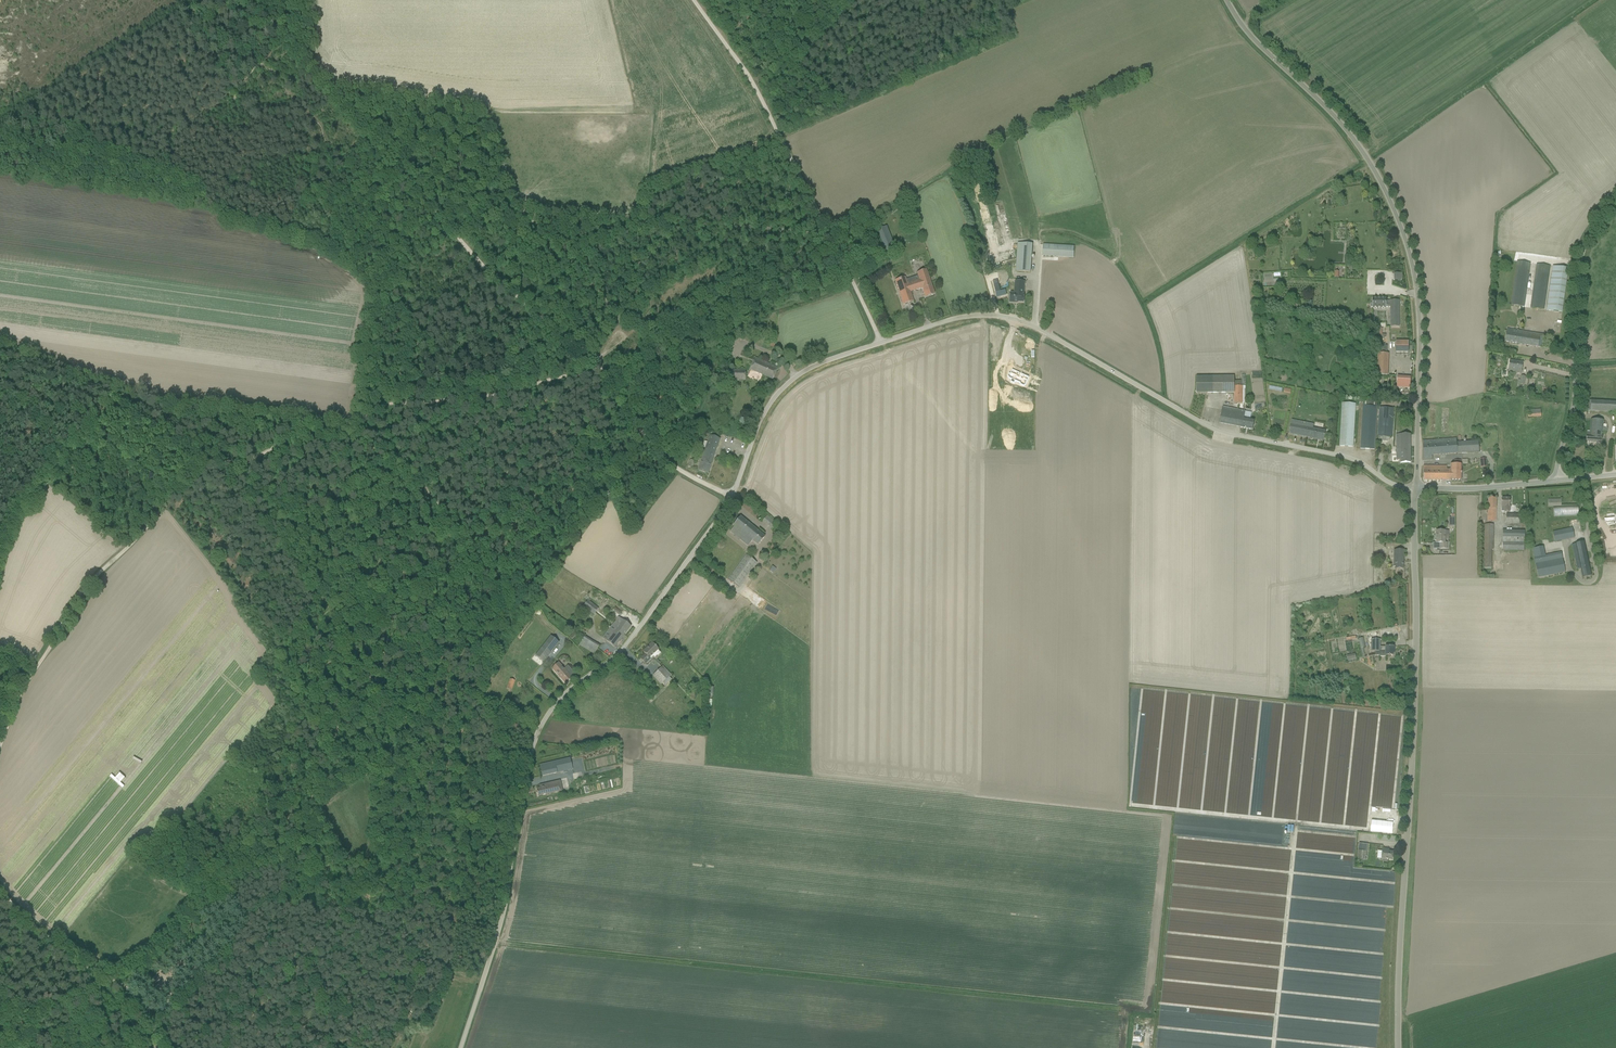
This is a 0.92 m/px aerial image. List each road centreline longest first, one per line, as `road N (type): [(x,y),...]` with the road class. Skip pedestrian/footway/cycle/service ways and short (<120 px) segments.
road 1 (unclassified): [(461,1047),(502,918),(530,757),(546,716),(632,637),(724,511),(766,409),(799,375),(956,318),(1016,319),(1210,428),(1356,461),(1392,484),(1415,488)]
road 2 (track): [(598,364),(590,373),(513,392),(380,405),(341,432),(301,433),(244,462),(187,469),(129,550),(83,592),(33,670)]
road 3 (unclassified): [(1398,1047),(1415,488)]
road 4 (unclassified): [(1415,488),(1416,318),(1389,205),(1345,129),(1227,0)]
road 5 (track): [(242,0),(303,56),(477,262),(598,364)]
road 6 (track): [(694,0),(765,105),(881,342)]
road 7 (track): [(495,943),(869,982)]
road 8 (unclassified): [(1558,480),(1573,400),(1577,270),(1588,236),(1615,204)]
road 9 (track): [(598,364),(650,445),(731,498)]
road 10 (track): [(0,889),(70,957),(134,993)]
road 11 (unclassified): [(1415,488),(1558,480)]
road 12 (track): [(380,290),(350,426)]

